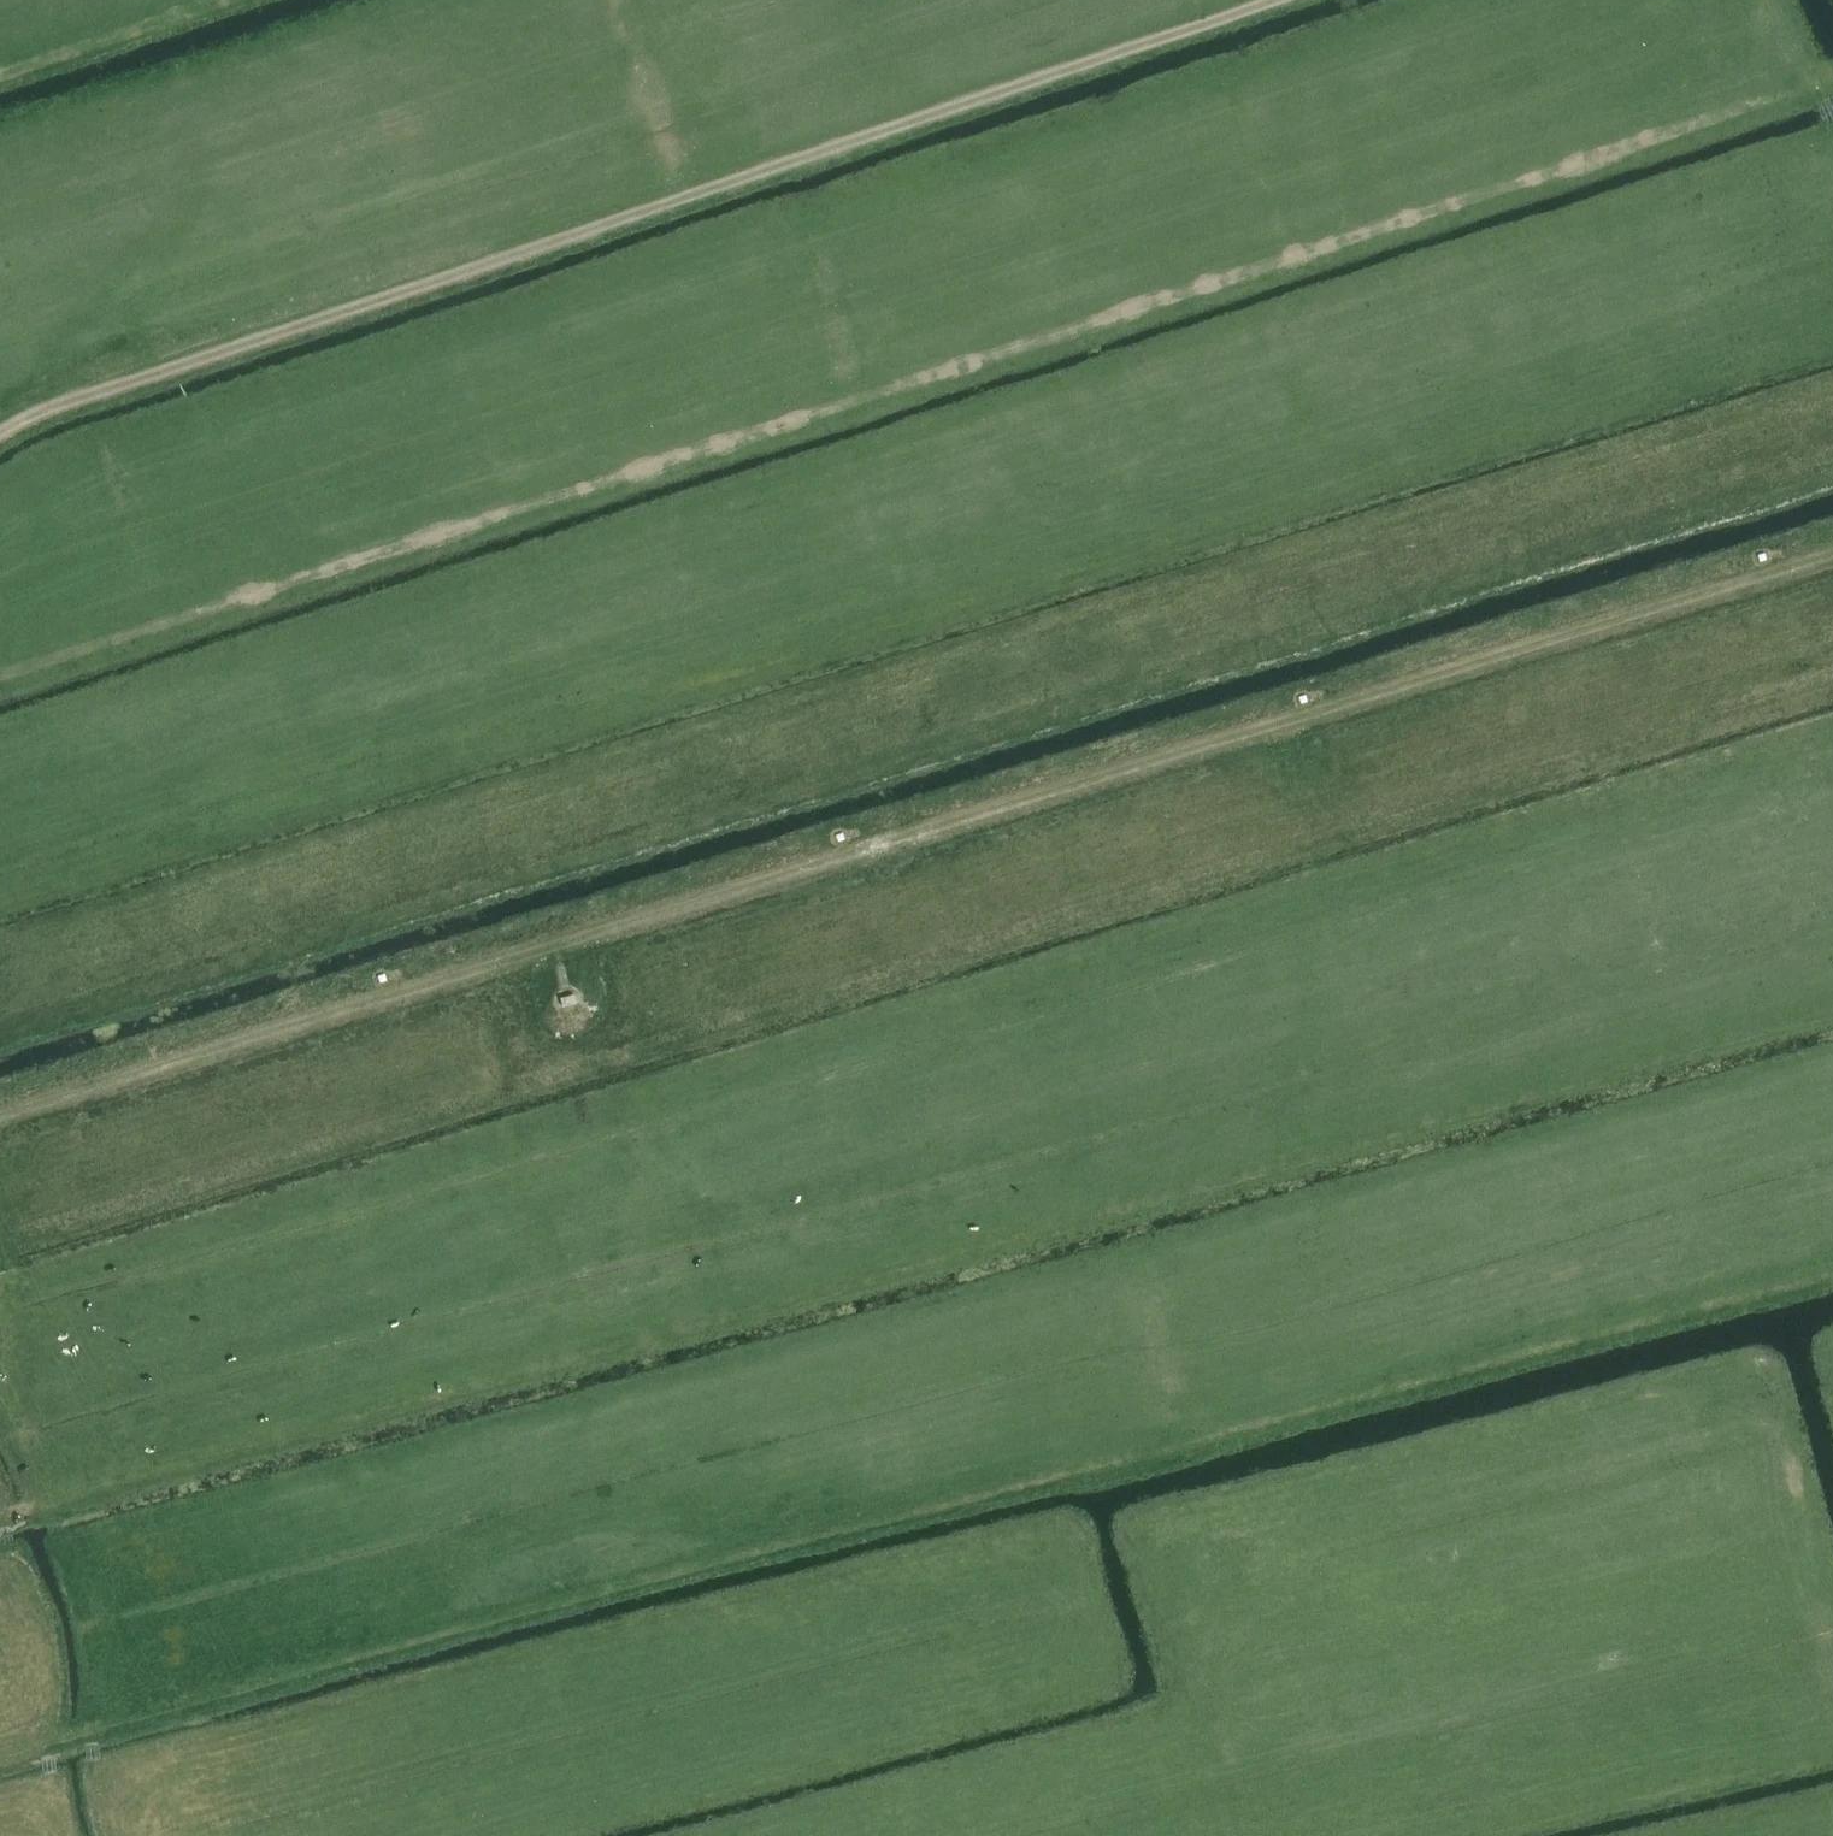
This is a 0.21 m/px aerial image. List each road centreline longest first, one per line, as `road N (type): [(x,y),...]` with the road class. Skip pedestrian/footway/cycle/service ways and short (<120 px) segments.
road 1 (track): [(1832,550),(0,1113)]
road 2 (track): [(1268,0),(0,432)]

